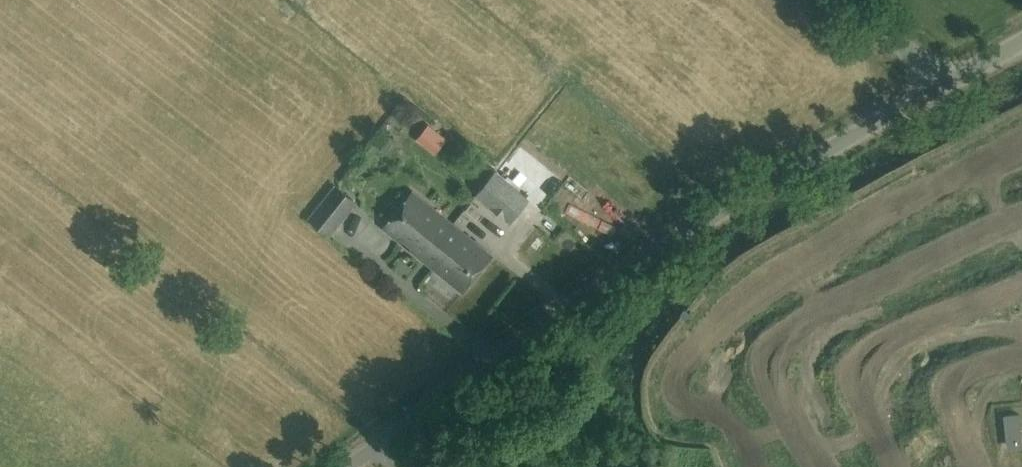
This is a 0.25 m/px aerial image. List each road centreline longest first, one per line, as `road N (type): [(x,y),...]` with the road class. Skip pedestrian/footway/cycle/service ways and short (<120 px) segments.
road 1 (unclassified): [(342,466),(621,276),(945,82)]
road 2 (unclassified): [(945,82),(847,0)]

